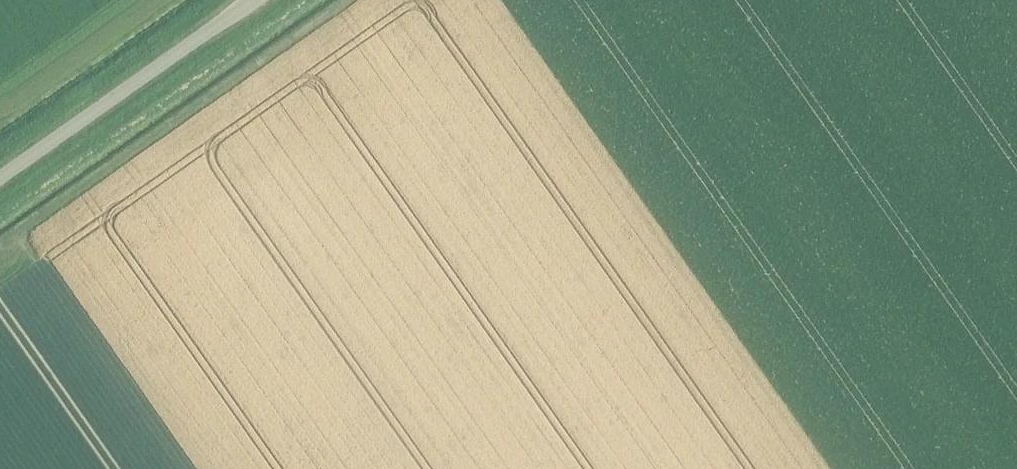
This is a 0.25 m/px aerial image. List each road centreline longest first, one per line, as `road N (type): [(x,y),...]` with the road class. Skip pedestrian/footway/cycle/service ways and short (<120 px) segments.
road 1 (residential): [(0,188),(264,0)]

